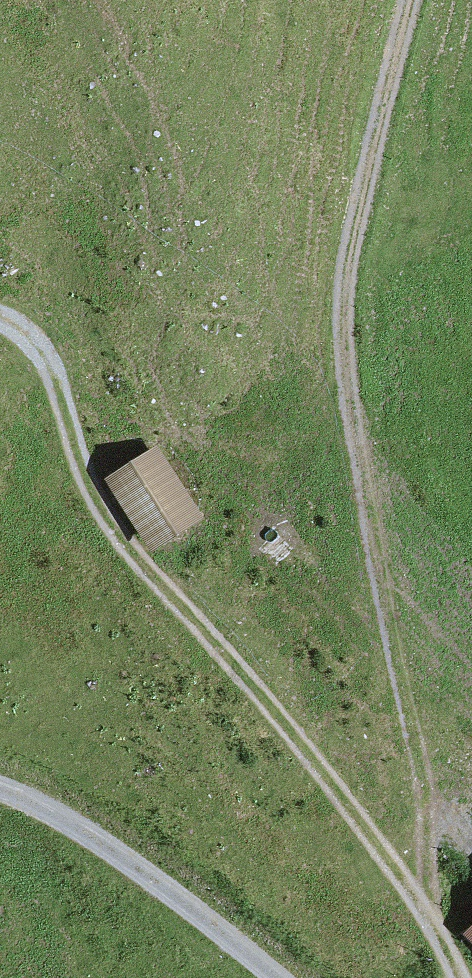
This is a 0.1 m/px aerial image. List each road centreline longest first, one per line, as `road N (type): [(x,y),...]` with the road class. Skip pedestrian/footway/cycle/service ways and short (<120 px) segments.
road 1 (track): [(426,919),(425,798),(343,392),(338,314),(414,0)]
road 2 (track): [(0,312),(44,352),(99,505),(361,821),(426,919)]
road 3 (track): [(277,977),(135,862),(0,786)]

